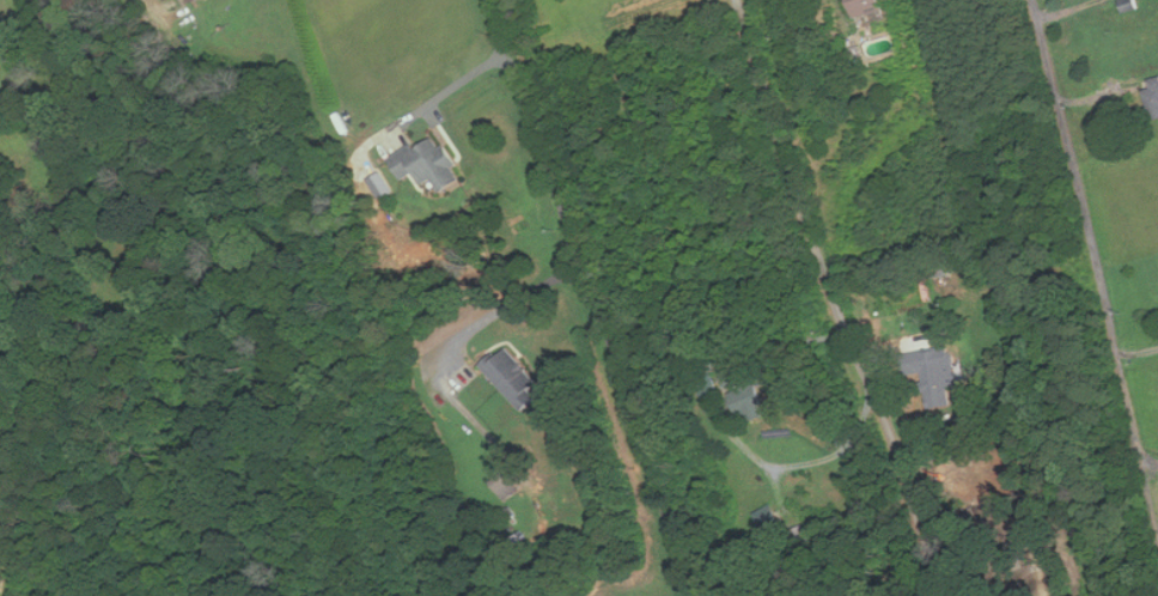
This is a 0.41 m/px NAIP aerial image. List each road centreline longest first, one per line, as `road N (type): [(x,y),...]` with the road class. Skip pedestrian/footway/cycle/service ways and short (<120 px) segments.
road 1 (residential): [(937,595),(889,424),(833,293),(737,0)]
road 2 (residential): [(690,595),(616,357),(489,0)]
road 3 (residential): [(1157,530),(1032,0)]

